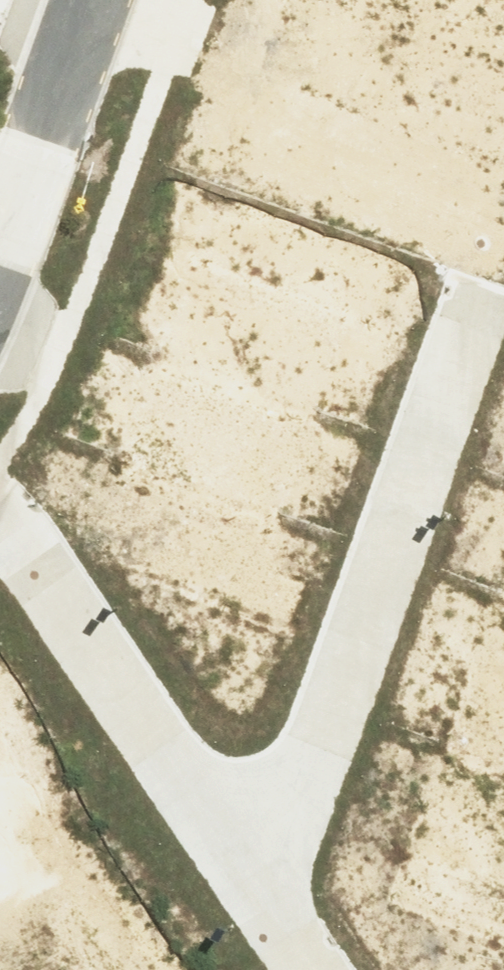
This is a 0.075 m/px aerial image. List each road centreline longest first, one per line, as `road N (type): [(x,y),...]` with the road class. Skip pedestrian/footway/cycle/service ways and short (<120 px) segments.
road 1 (residential): [(240,864),(291,797),(326,719),(481,284)]
road 2 (residential): [(0,517),(240,864)]
road 3 (residential): [(0,235),(90,0)]
road 4 (residential): [(240,864),(311,969)]

